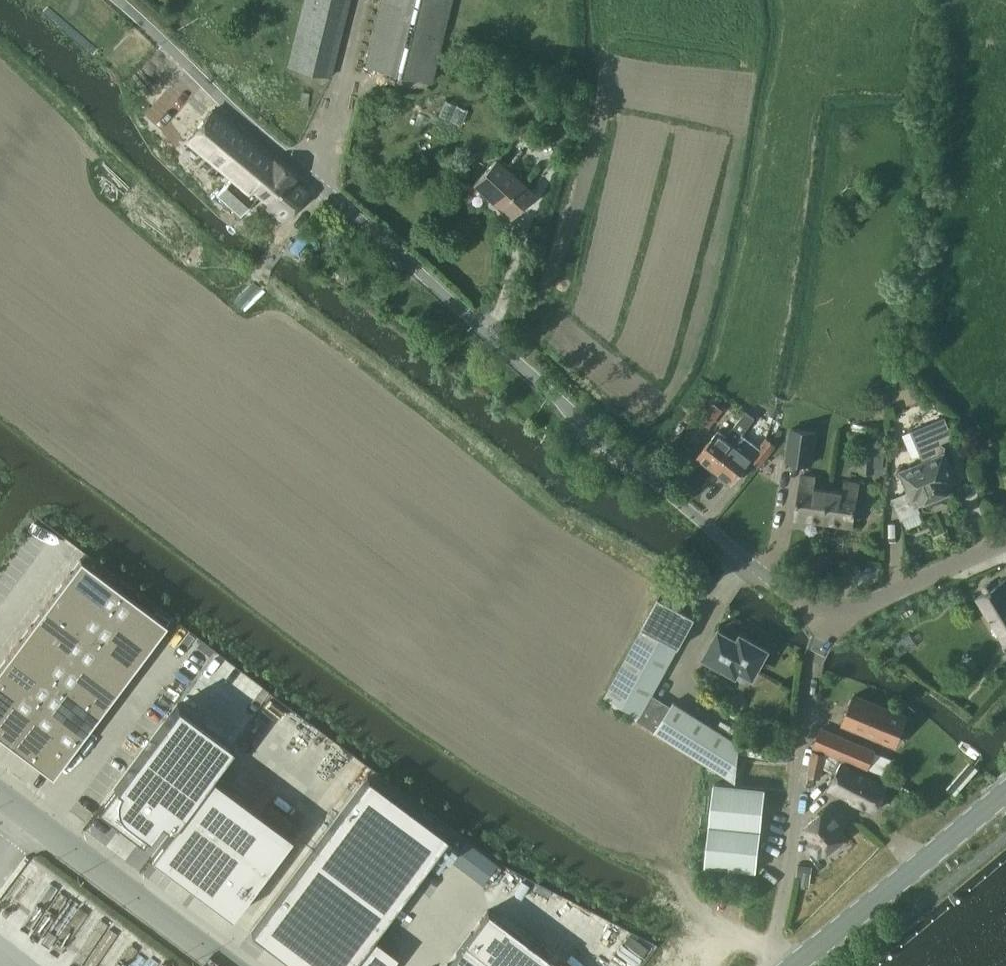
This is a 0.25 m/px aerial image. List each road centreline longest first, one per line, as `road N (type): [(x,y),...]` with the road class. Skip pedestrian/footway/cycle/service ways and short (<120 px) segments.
road 1 (unclassified): [(832,620),(616,448),(119,0)]
road 2 (unclassified): [(779,965),(774,955),(813,664),(832,620)]
road 3 (unclassified): [(227,965),(0,796)]
road 4 (tertiary): [(795,965),(1005,790)]
road 5 (unclassified): [(832,620),(1005,540)]

